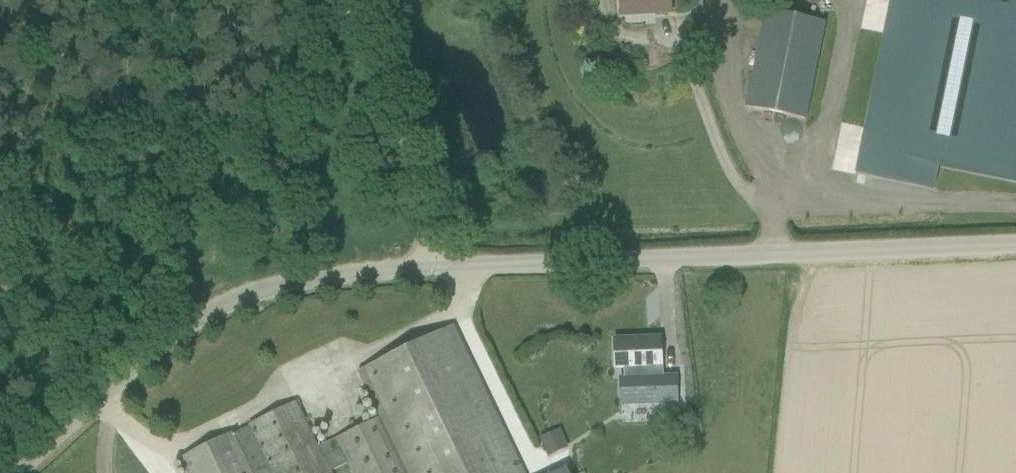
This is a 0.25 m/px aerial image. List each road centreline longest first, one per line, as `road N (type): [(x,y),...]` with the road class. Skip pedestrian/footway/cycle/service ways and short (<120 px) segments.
road 1 (unclassified): [(15,472),(164,339),(233,297),(314,276),(434,265),(1015,247)]
road 2 (track): [(434,265),(417,193),(337,0)]

